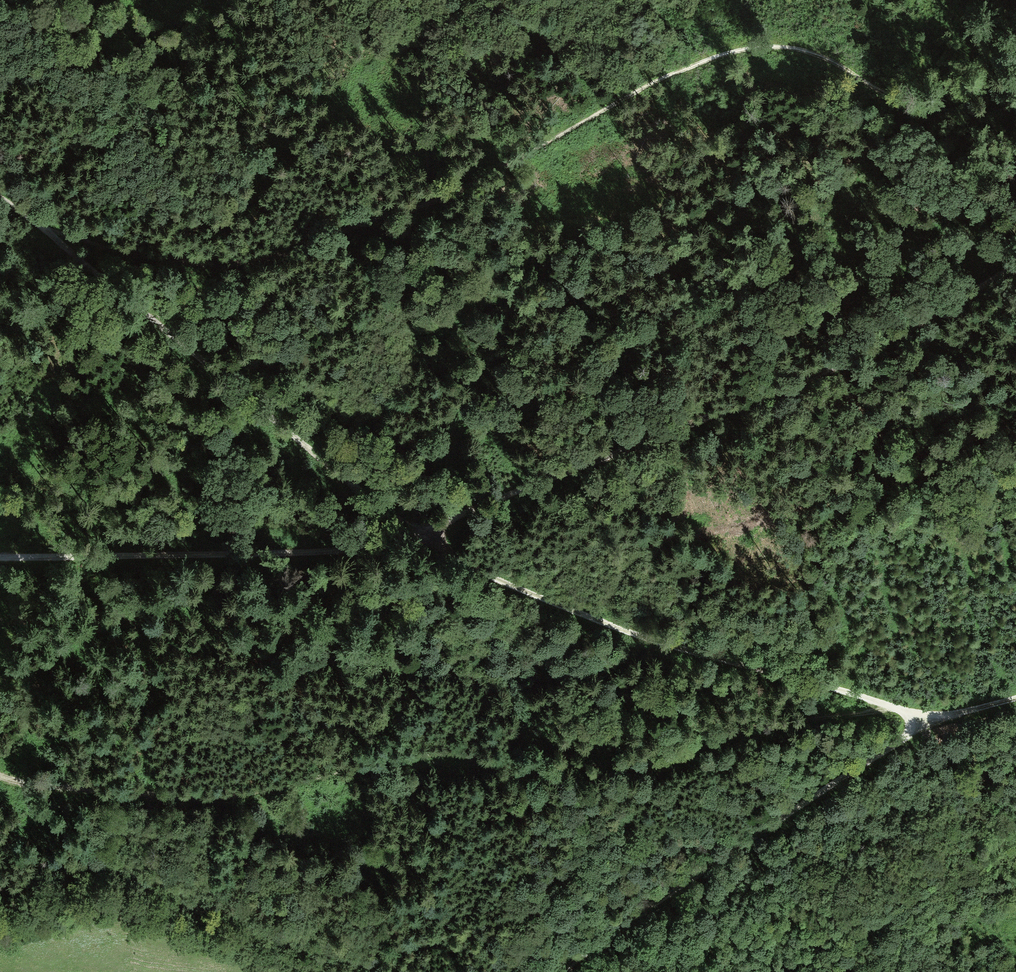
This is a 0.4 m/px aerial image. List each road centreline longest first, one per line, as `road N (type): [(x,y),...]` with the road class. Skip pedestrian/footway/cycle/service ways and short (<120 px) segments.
road 1 (track): [(0,558),(364,553),(806,379),(1015,262)]
road 2 (track): [(0,779),(232,796),(415,754),(610,763),(764,725),(893,708),(941,715),(1015,698)]
road 3 (track): [(1015,106),(926,105),(828,57),(747,48),(657,80),(457,193),(230,263),(57,238)]
road 4 (track): [(0,198),(420,536)]
road 5 (track): [(893,708),(638,636),(464,569),(420,536)]
road 6 (track): [(921,717),(561,971)]

